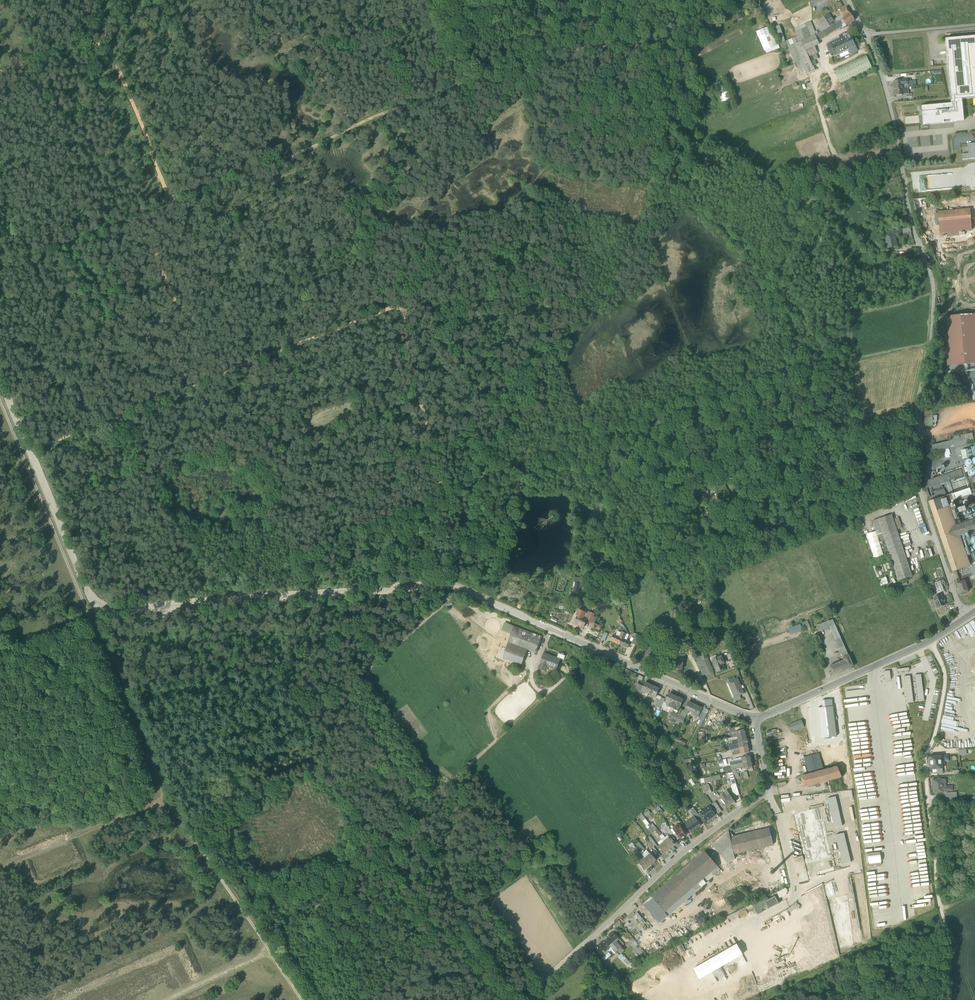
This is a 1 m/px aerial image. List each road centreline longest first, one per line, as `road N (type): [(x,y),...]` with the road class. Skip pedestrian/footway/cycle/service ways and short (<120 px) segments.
road 1 (track): [(0,271),(538,54),(666,41),(724,0)]
road 2 (track): [(30,451),(402,306),(407,363),(441,505),(374,587)]
road 3 (track): [(0,378),(94,607),(443,584),(418,530)]
road 4 (residential): [(850,0),(881,72),(933,288),(916,409),(918,491),(963,619)]
road 5 (track): [(0,397),(167,798),(269,950)]
road 6 (residential): [(755,719),(443,584)]
road 7 (track): [(546,695),(302,915)]
road 8 (residential): [(755,719),(766,792),(689,848),(590,939)]
road 9 (track): [(0,74),(83,42),(110,48),(171,200)]
road 10 (residential): [(755,719),(963,619)]
road 11 (track): [(411,817),(453,877),(459,929),(503,999)]
road 12 (track): [(461,910),(520,875),(555,865),(576,873),(608,922)]
road 13 (track): [(167,798),(0,870)]
road 14 (track): [(210,381),(139,214)]
road 15 (track): [(941,911),(810,989)]

